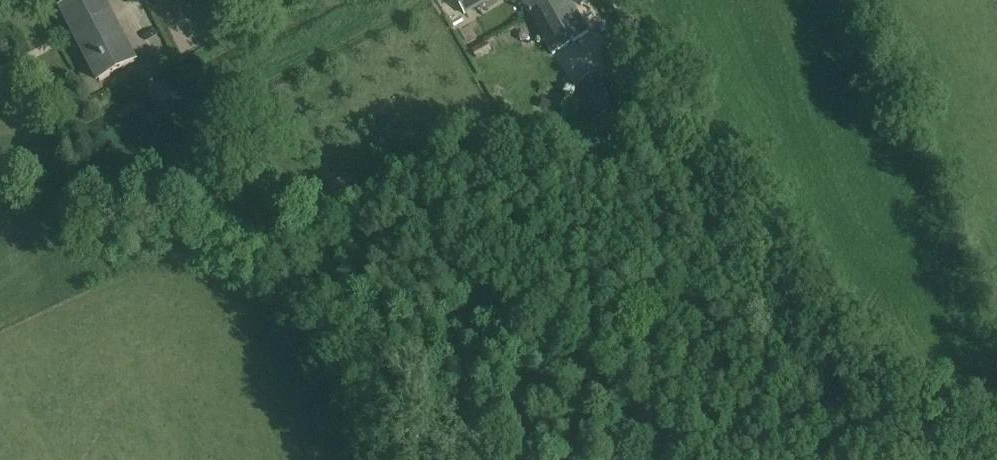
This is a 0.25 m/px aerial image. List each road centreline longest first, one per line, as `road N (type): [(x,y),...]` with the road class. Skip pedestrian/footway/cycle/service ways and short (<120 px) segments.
road 1 (track): [(272,231),(305,230),(436,174),(511,228),(639,347),(714,400),(784,419),(880,409)]
road 2 (track): [(615,0),(880,409)]
road 3 (track): [(169,105),(204,159),(272,231)]
road 4 (track): [(880,409),(926,429),(996,431)]

